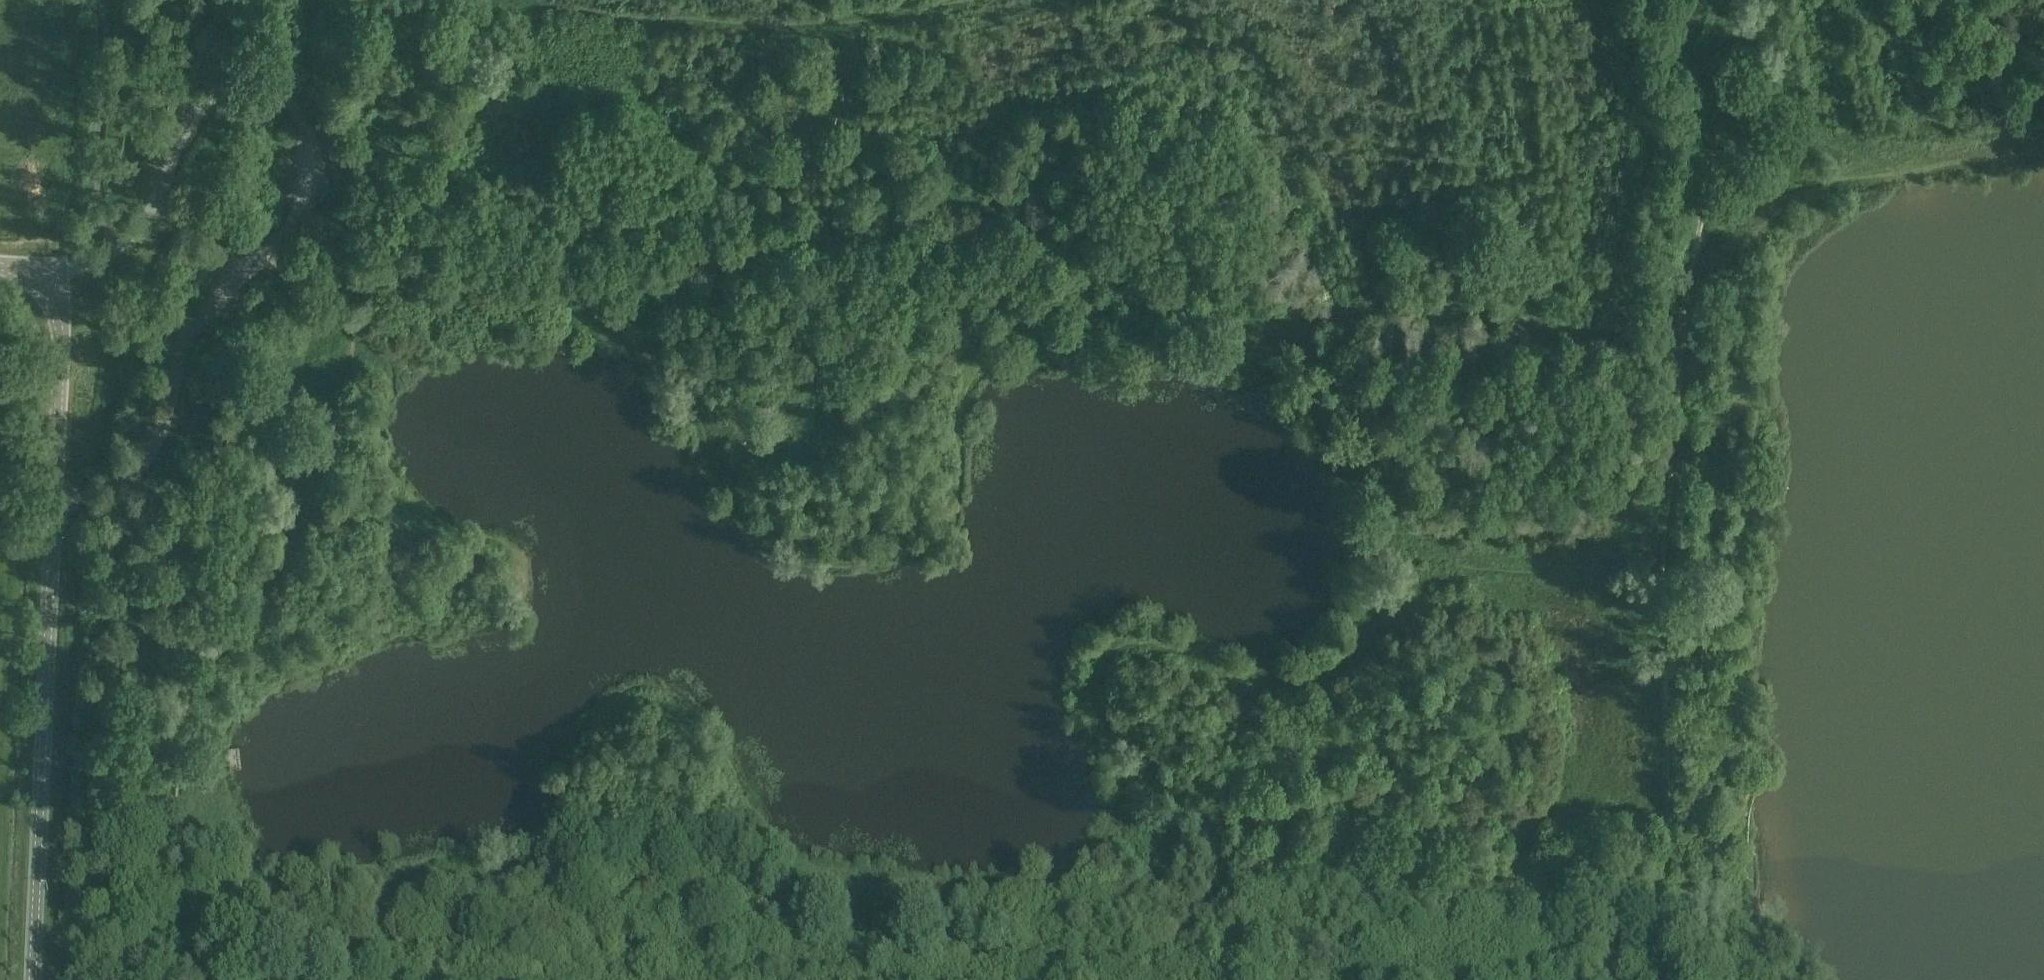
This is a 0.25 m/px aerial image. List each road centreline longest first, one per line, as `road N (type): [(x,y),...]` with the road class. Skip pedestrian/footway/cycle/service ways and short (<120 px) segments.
road 1 (unclassified): [(31,979),(59,339),(52,294),(0,263)]

